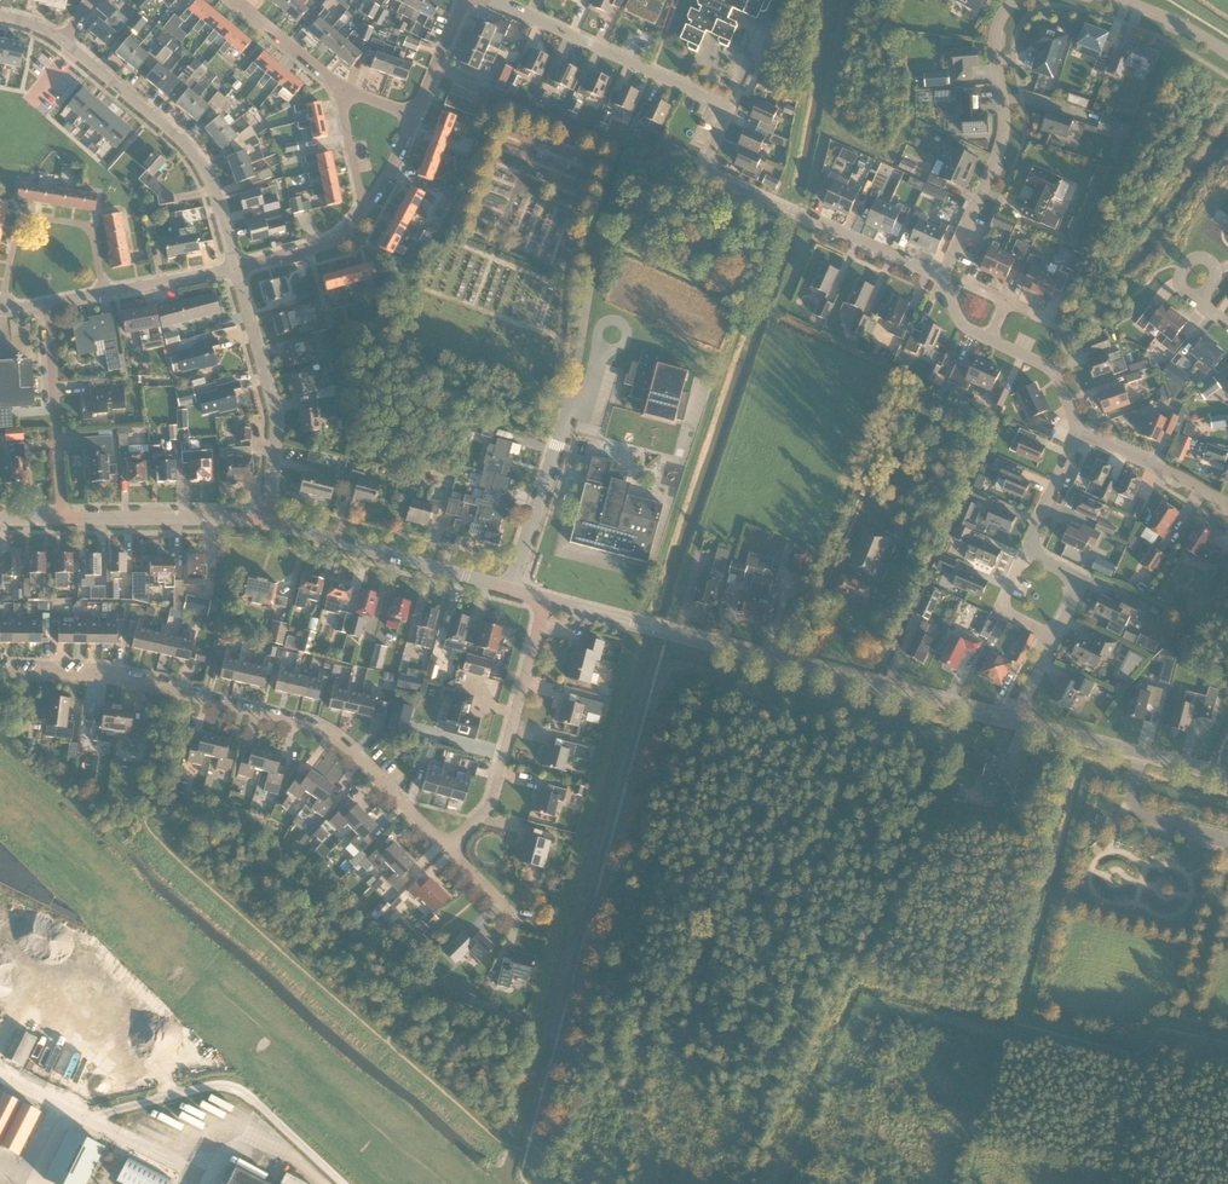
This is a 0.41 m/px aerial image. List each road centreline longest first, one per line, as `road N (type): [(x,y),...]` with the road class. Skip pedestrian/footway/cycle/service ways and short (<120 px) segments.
road 1 (residential): [(943,277),(704,169),(731,106),(491,0)]
road 2 (residential): [(448,847),(317,724),(120,680),(0,671)]
road 3 (tertiary): [(1016,720),(546,600)]
road 4 (residential): [(509,588),(571,402),(593,258)]
road 5 (residential): [(1017,0),(995,43),(1003,136),(943,277)]
road 6 (residential): [(236,266),(200,163),(64,41)]
road 7 (residential): [(448,847),(494,794),(546,600)]
road 8 (residential): [(266,520),(275,426),(236,266)]
road 9 (tertiary): [(509,588),(266,520)]
road 10 (residential): [(2,306),(21,218),(91,225),(103,292)]
road 11 (tertiary): [(1227,775),(1016,720)]
road 12 (residential): [(63,517),(48,303)]
road 13 (tertiary): [(266,520),(63,517)]
road 14 (residential): [(1078,432),(1227,504)]
road 15 (residential): [(236,266),(335,239),(365,208)]
road 16 (residential): [(337,87),(232,0)]
road 17 (residential): [(1078,432),(1047,367),(989,340)]
road 18 (residential): [(236,266),(103,292)]
road 19 (residential): [(1027,551),(1078,432)]
road 20 (residential): [(1055,637),(1000,608),(1027,551)]
road 21 (residential): [(1055,637),(1082,580),(1027,551)]
road 22 (residential): [(417,115),(464,0)]
road 23 (residential): [(365,208),(337,87)]
road 24 (residential): [(1227,53),(1118,0)]

